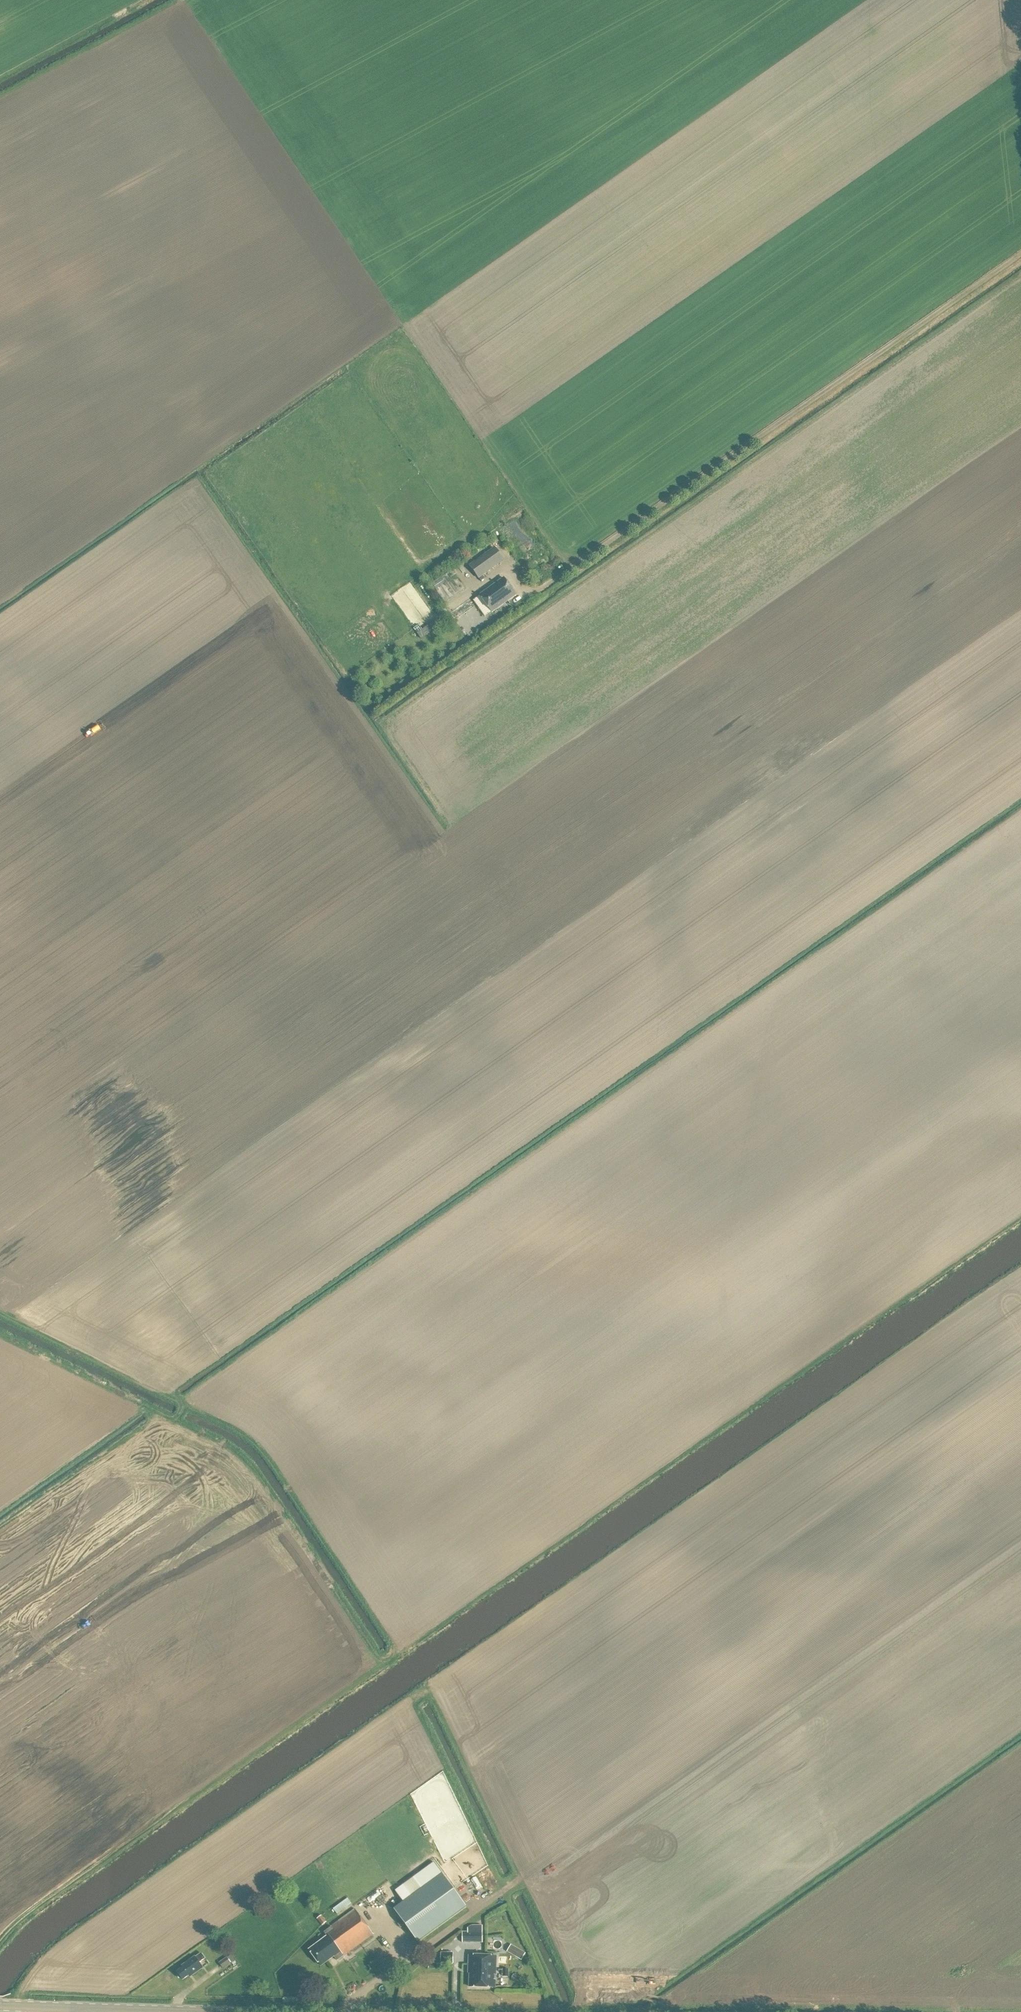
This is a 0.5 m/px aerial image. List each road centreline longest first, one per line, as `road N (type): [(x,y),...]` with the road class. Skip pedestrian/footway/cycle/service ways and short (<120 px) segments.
road 1 (track): [(1020,256),(543,590)]
road 2 (secondary): [(50,2008),(262,2011)]

